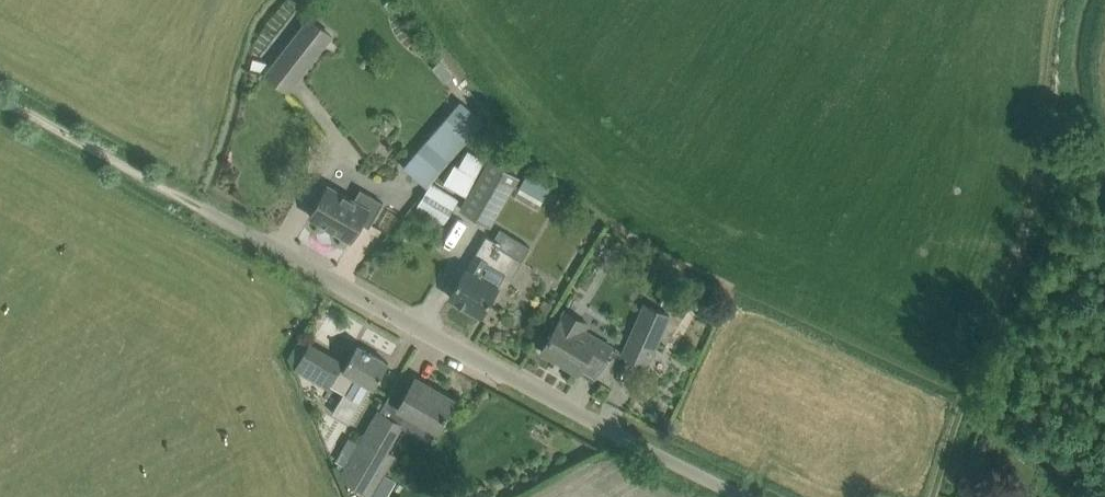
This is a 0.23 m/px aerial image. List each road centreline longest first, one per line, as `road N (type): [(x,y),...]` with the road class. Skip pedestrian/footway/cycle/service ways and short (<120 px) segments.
road 1 (unclassified): [(744,496),(195,202)]
road 2 (track): [(933,496),(1039,196),(1060,0)]
road 3 (track): [(0,93),(195,202)]

